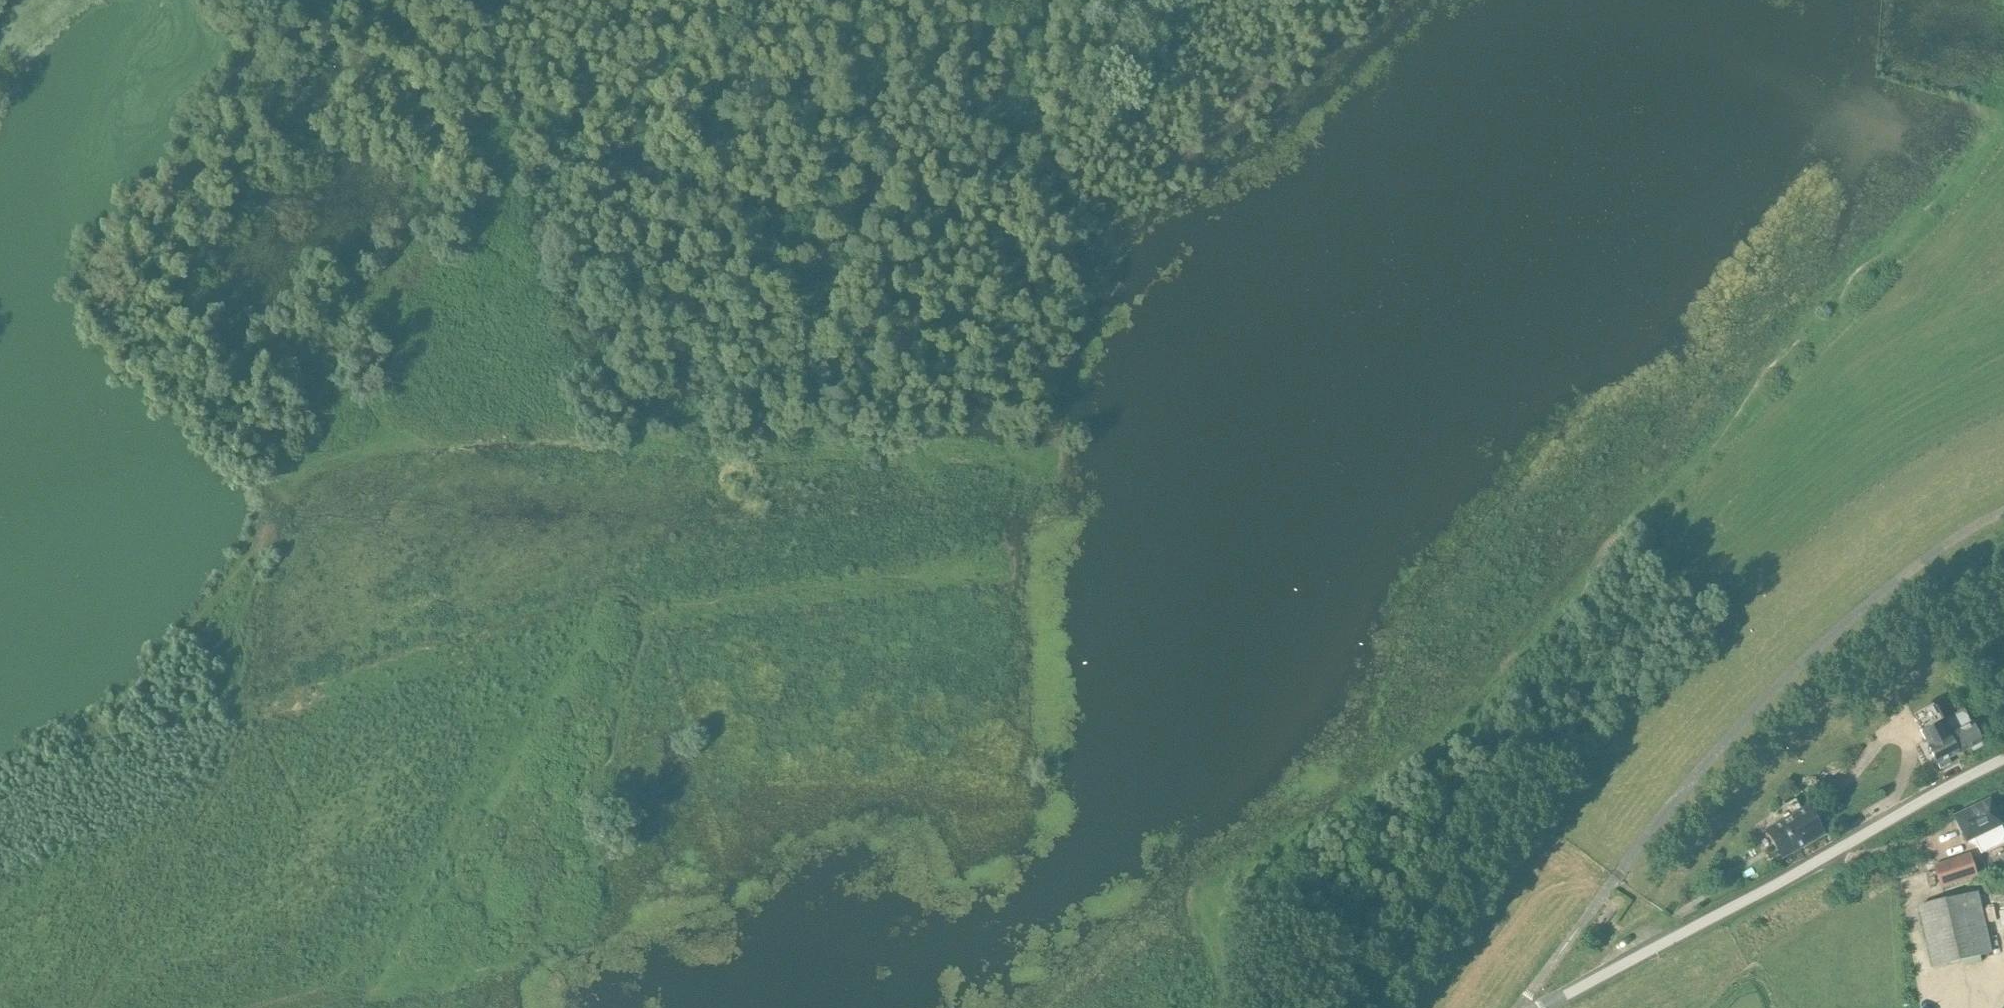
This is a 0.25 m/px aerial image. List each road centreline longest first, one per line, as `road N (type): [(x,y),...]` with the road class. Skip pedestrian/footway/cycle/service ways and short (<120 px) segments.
road 1 (tertiary): [(1544,1007),(2003,763)]

